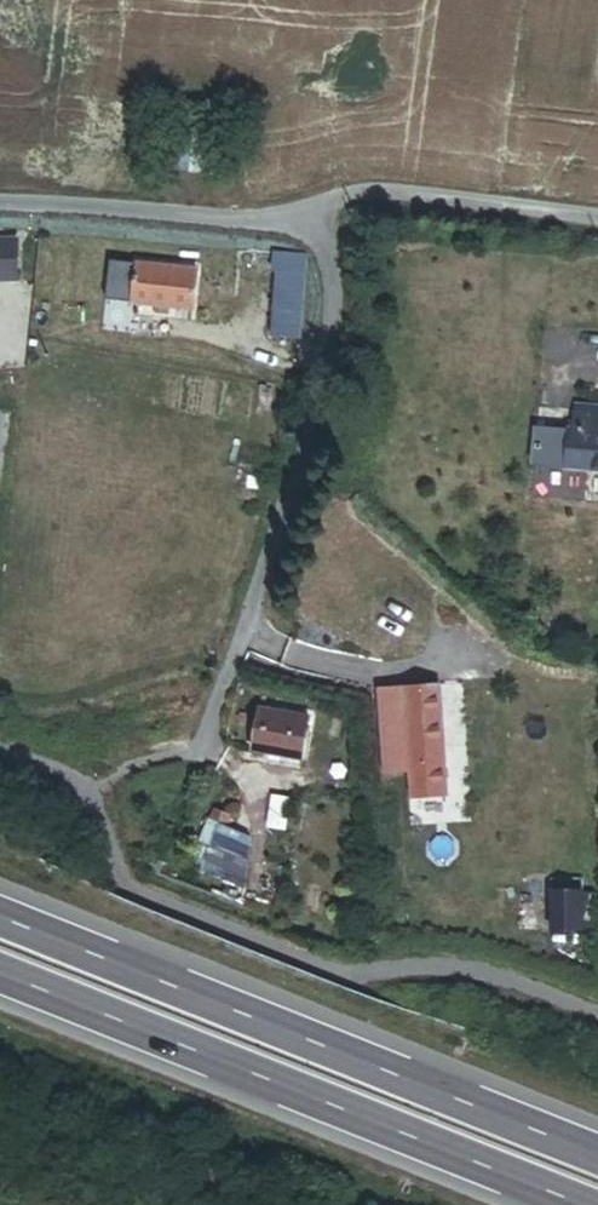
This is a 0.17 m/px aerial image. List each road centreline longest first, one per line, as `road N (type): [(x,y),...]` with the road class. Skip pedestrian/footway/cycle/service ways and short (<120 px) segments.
road 1 (unclassified): [(0,198),(238,214),(308,230),(325,250),(337,285),(336,358),(205,744)]
road 2 (trunk): [(597,1156),(0,918)]
road 3 (trunk): [(0,976),(576,1204)]

